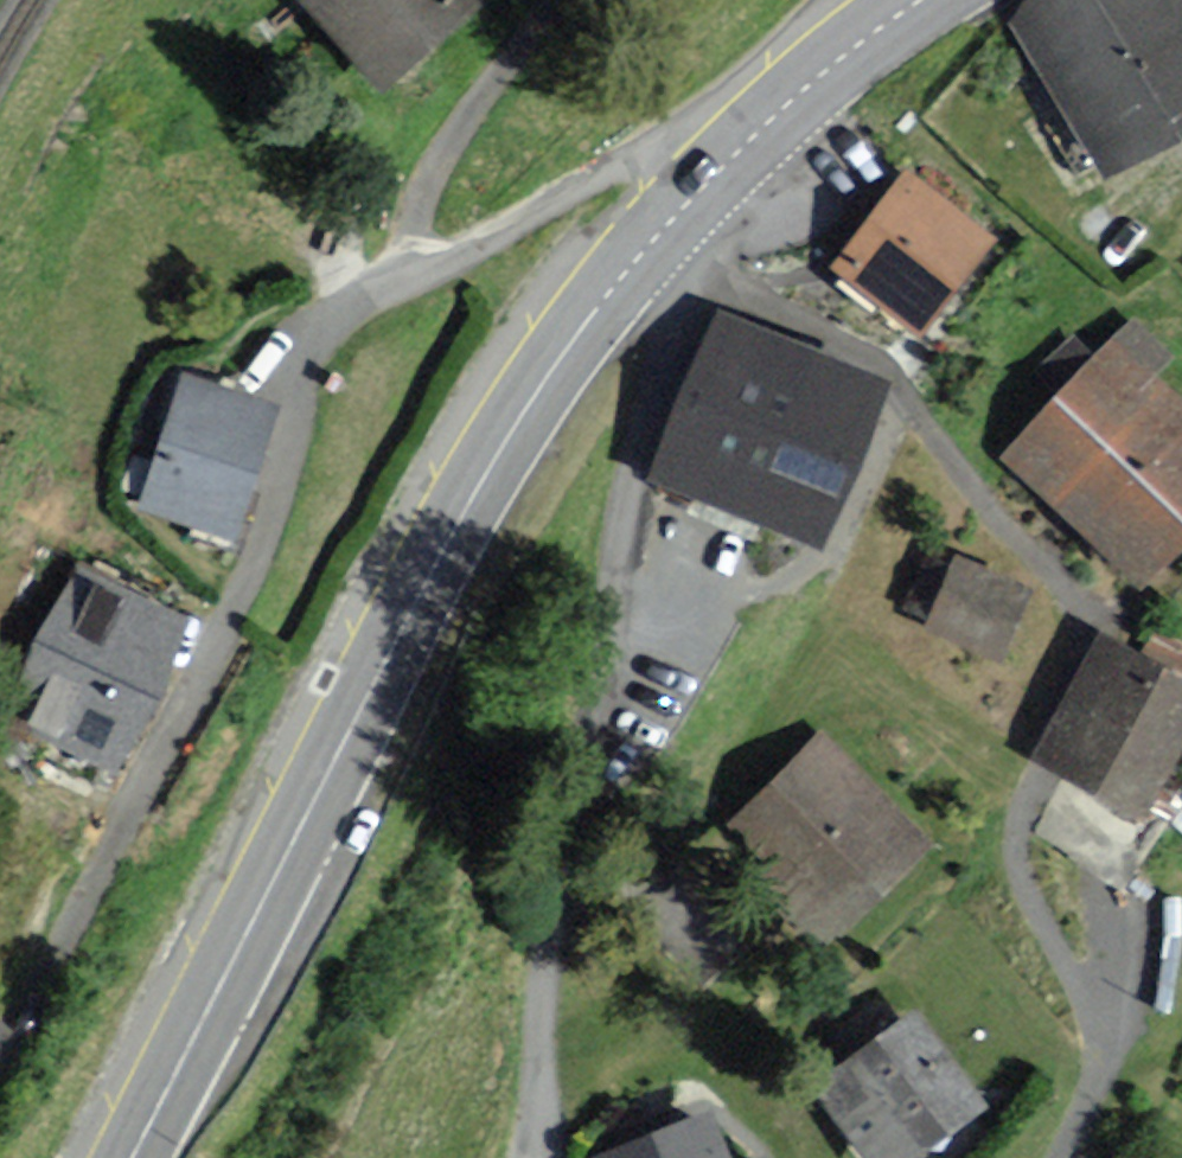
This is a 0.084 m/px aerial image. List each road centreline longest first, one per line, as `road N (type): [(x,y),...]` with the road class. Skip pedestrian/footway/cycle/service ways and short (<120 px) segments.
road 1 (residential): [(0,1045),(83,909),(273,525),(308,350),(321,330),(418,270),(646,159),(711,142),(735,155)]
road 2 (secondary): [(131,1157),(388,658),(528,406),(647,250)]
road 3 (residential): [(647,250),(681,297),(623,518),(548,926),(542,1055),(552,1157)]
road 4 (secondary): [(735,155),(800,90),(922,0)]
road 5 (secondary): [(647,250),(735,155)]

